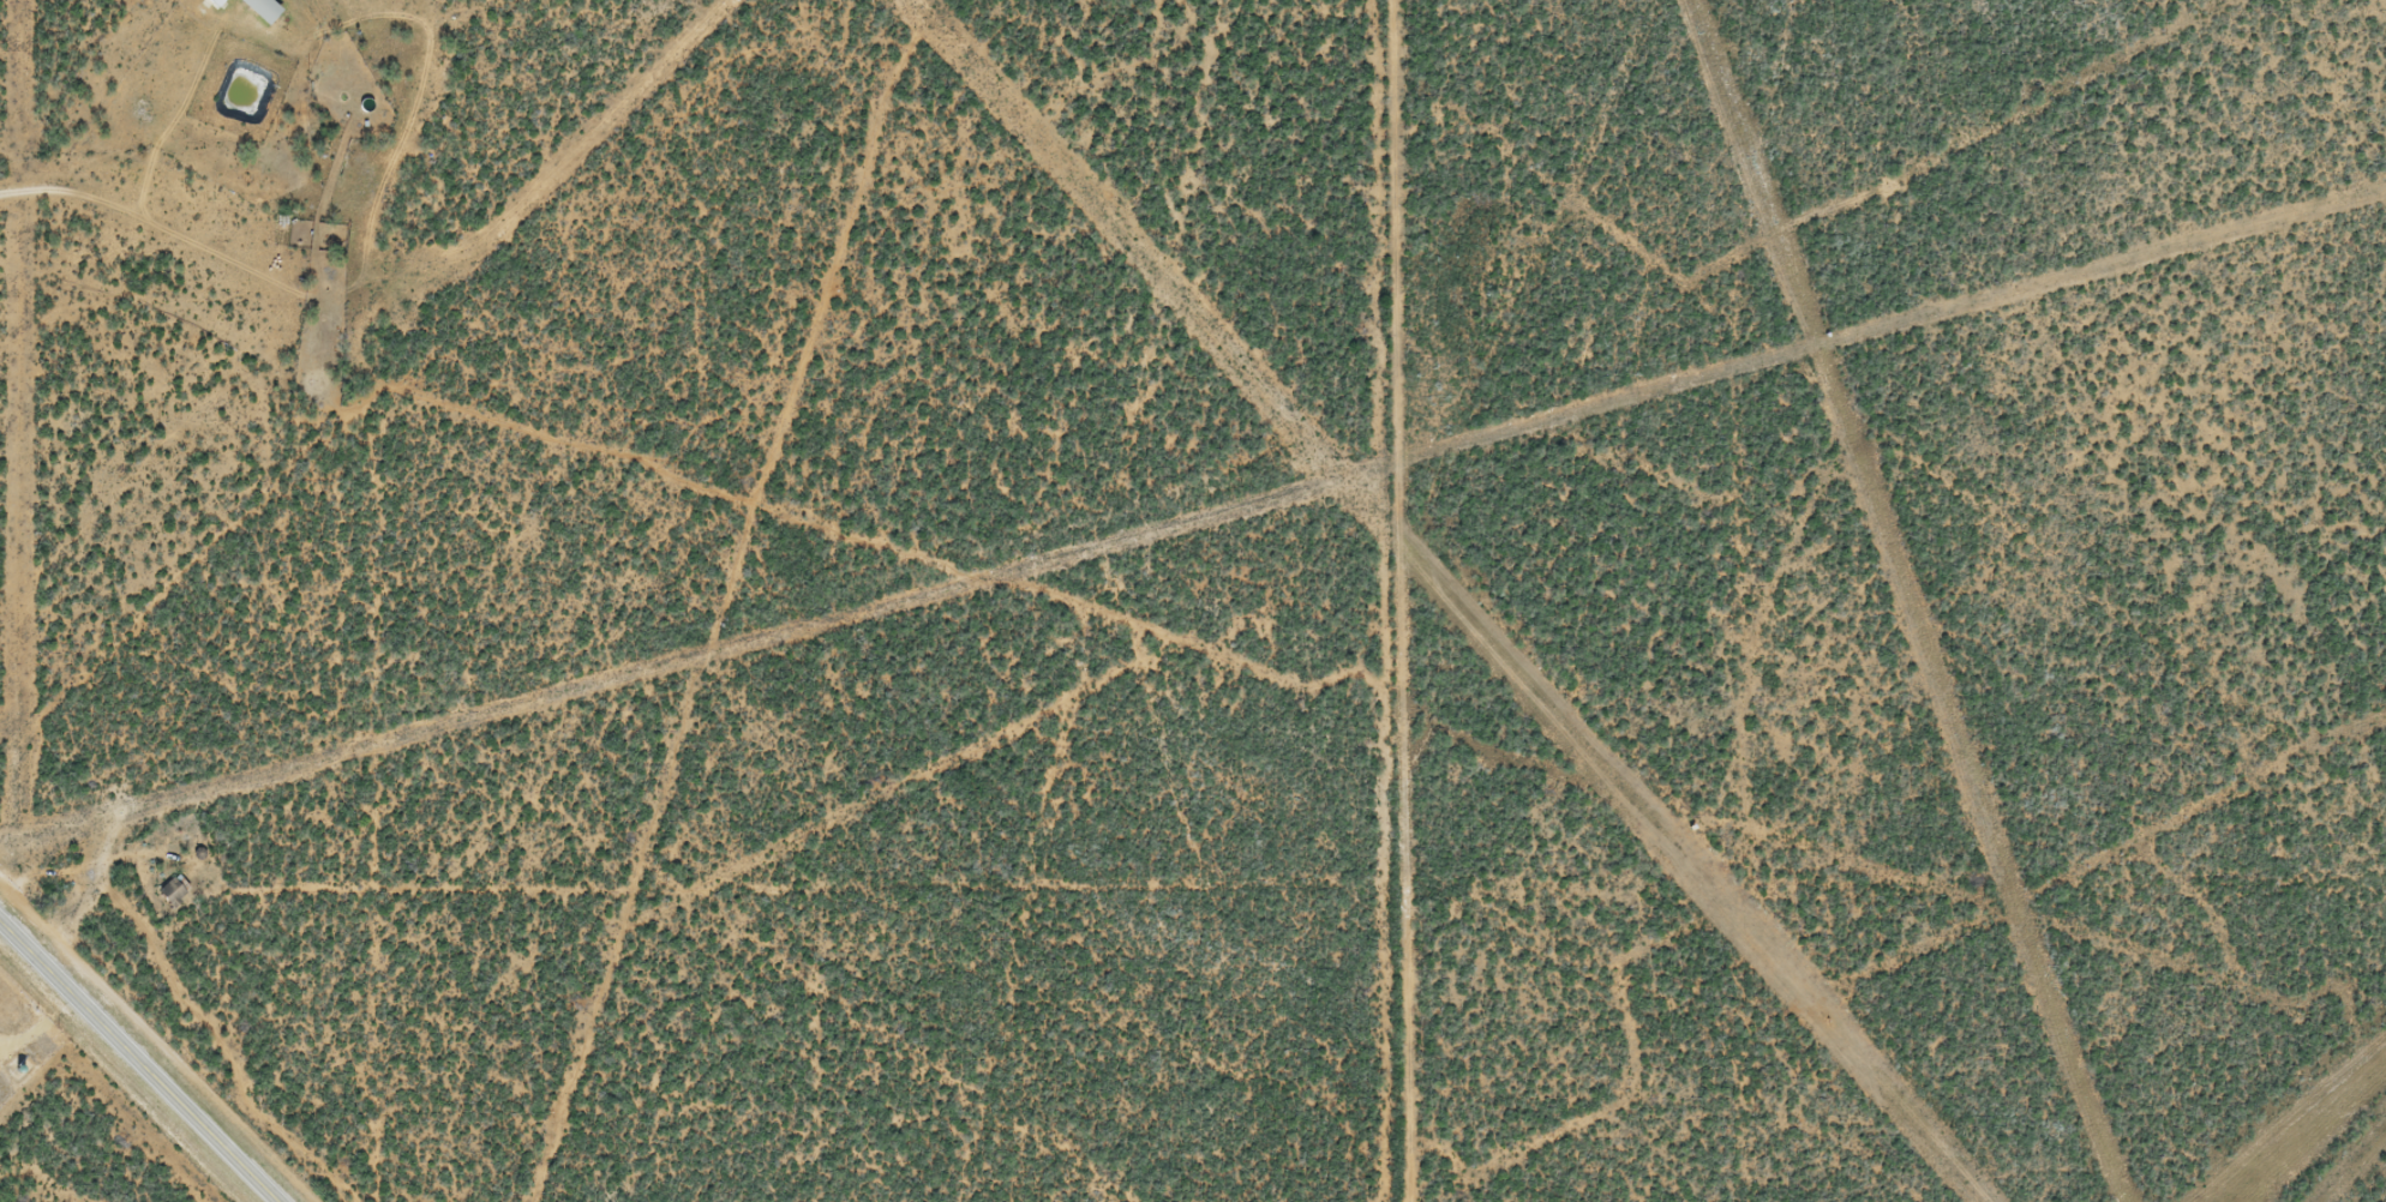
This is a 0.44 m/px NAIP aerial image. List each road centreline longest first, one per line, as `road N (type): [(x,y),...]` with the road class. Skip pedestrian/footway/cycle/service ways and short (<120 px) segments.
road 1 (secondary): [(275,1201),(0,914)]
road 2 (residential): [(0,147),(64,184),(283,221)]

